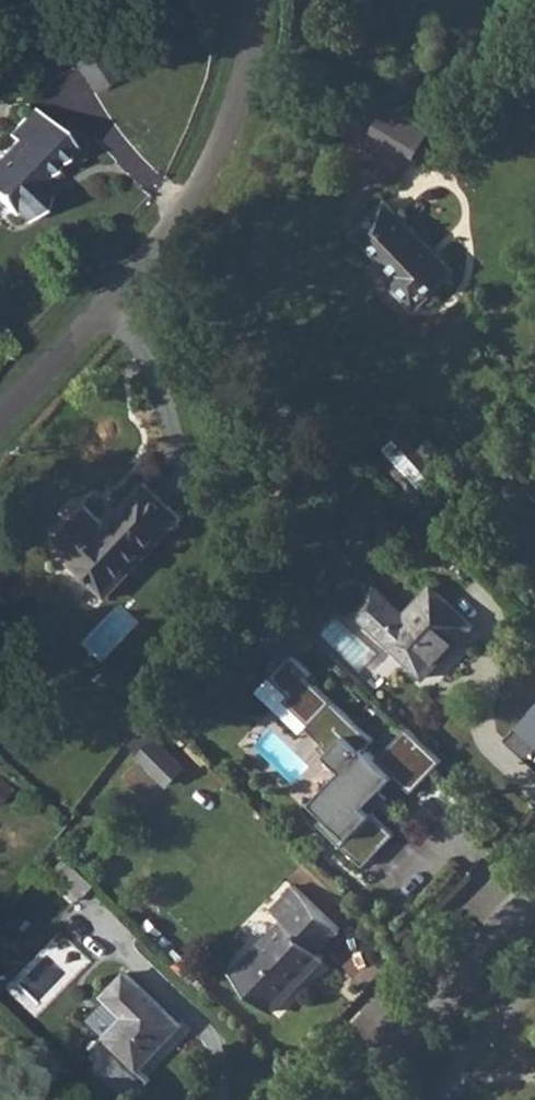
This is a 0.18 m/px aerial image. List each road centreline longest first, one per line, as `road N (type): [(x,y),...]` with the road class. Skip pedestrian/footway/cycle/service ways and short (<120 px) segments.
road 1 (residential): [(0,424),(86,335),(187,210),(246,91),(259,0)]
road 2 (tertiary): [(347,1099),(534,901)]

